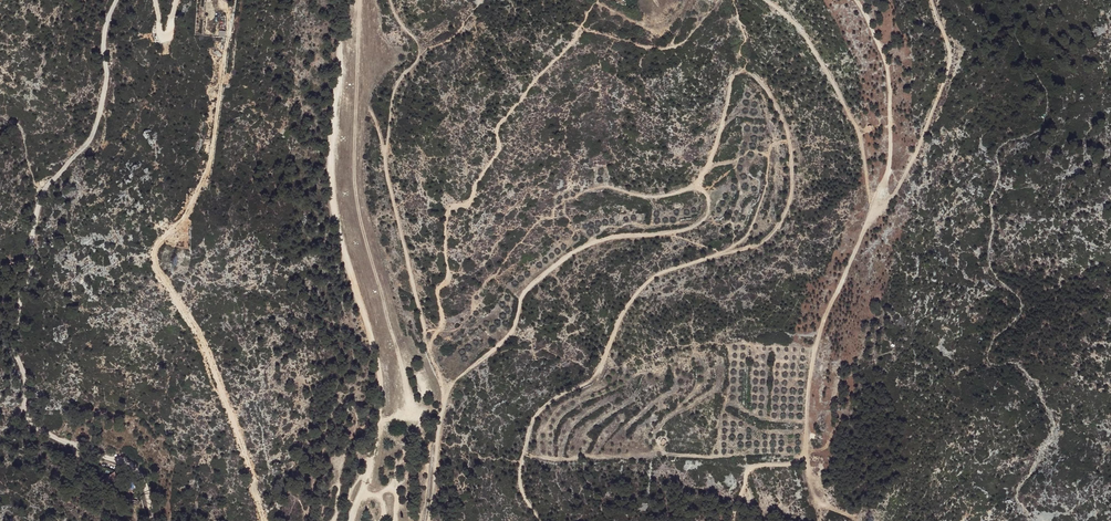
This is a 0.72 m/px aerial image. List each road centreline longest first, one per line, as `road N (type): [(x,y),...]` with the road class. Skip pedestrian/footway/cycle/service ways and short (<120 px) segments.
road 1 (track): [(542,520),(520,476),(533,420),(602,370),(617,323),(650,281),(761,244),(791,205),(791,137),(754,76),(737,74),(731,82),(712,160),(697,184),(710,202),(702,222),(686,231),(606,239),(568,258),(526,295),(511,338),(448,396),(431,520)]
road 2 (track): [(118,0),(105,33),(96,126),(39,198),(9,341),(33,426),(123,464),(145,488),(152,520)]
road 3 (track): [(722,0),(679,47),(651,50),(582,30),(498,126),(499,147),(473,201),(449,212),(446,224),(448,272),(437,291),(444,322),(429,346),(448,396)]
road 4 (track): [(857,0),(888,69),(890,164),(822,327),(806,451),(801,461),(751,468),(734,520)]
road 5 (track): [(265,520),(256,472),(210,359),(156,257),(187,215),(210,161),(227,39)]
road 6 (track): [(366,483),(382,404),(327,164),(338,0)]
road 7 (track): [(900,184),(866,225),(872,194),(859,129),(813,46),(765,0)]
road 8 (track): [(424,330),(369,101)]
road 9 (track): [(890,164),(900,184),(950,55),(930,0)]
road 10 (track): [(706,170),(752,153),(769,156),(753,225),(718,257)]
road 11 (track): [(385,153),(394,92),(422,52),(390,0)]

